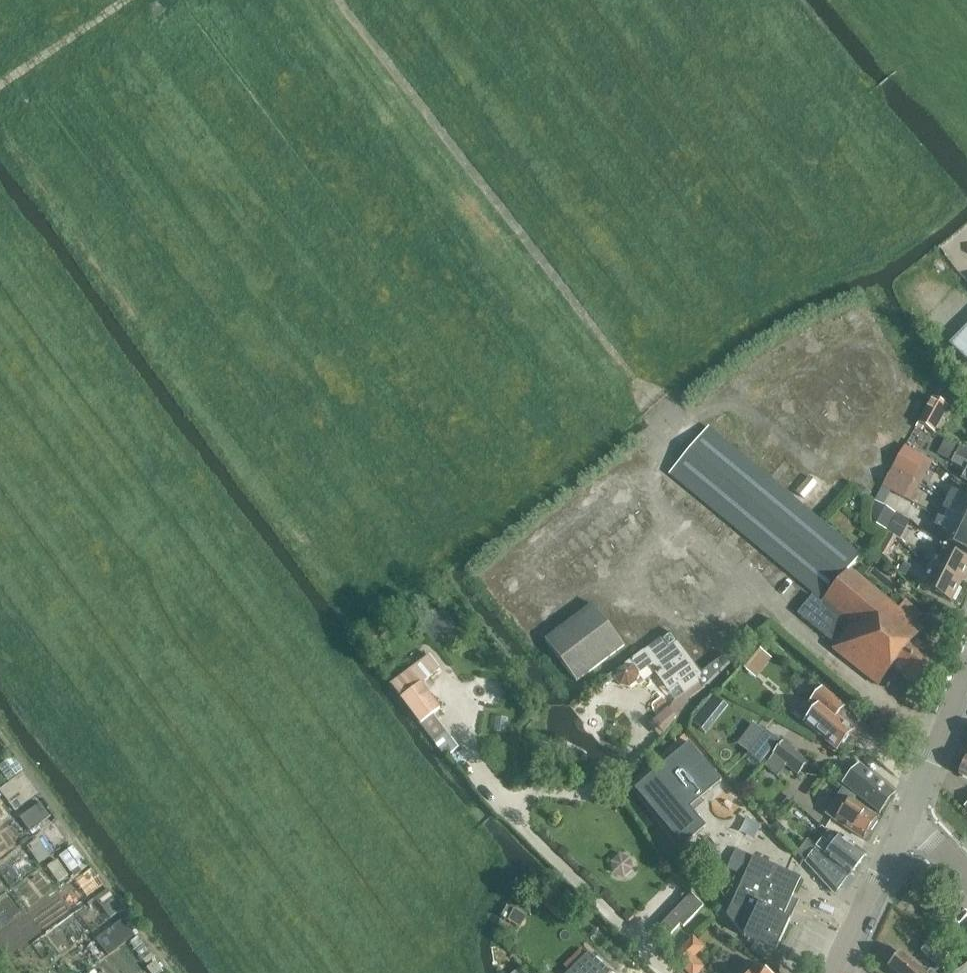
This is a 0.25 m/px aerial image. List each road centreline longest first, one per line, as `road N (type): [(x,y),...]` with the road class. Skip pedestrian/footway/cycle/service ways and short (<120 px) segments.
road 1 (track): [(341,0),(680,430)]
road 2 (tertiary): [(834,972),(905,813)]
road 3 (track): [(132,0),(0,90)]
road 4 (tertiary): [(905,813),(966,679)]

